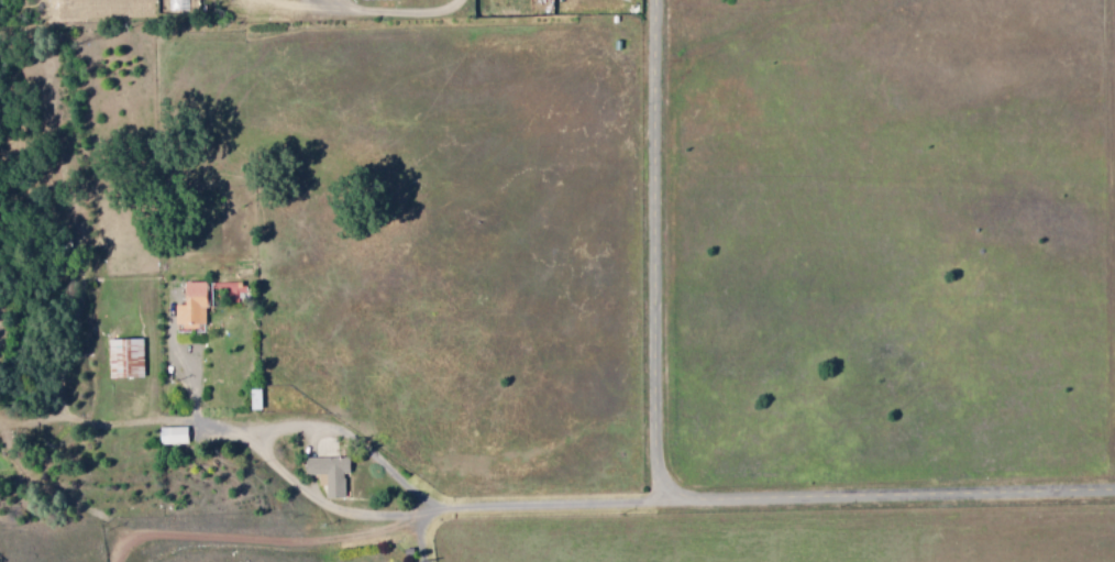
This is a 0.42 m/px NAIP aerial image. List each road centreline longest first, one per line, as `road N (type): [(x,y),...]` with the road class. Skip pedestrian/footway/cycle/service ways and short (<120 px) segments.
road 1 (residential): [(663,500),(664,0)]
road 2 (residential): [(234,423),(296,481),(352,516),(663,500)]
road 3 (residential): [(1114,492),(663,500)]
road 4 (residential): [(170,423),(287,423),(349,434),(420,487),(433,561)]
road 5 (residential): [(128,561),(147,539),(165,533),(252,539),(313,532),(352,516)]

